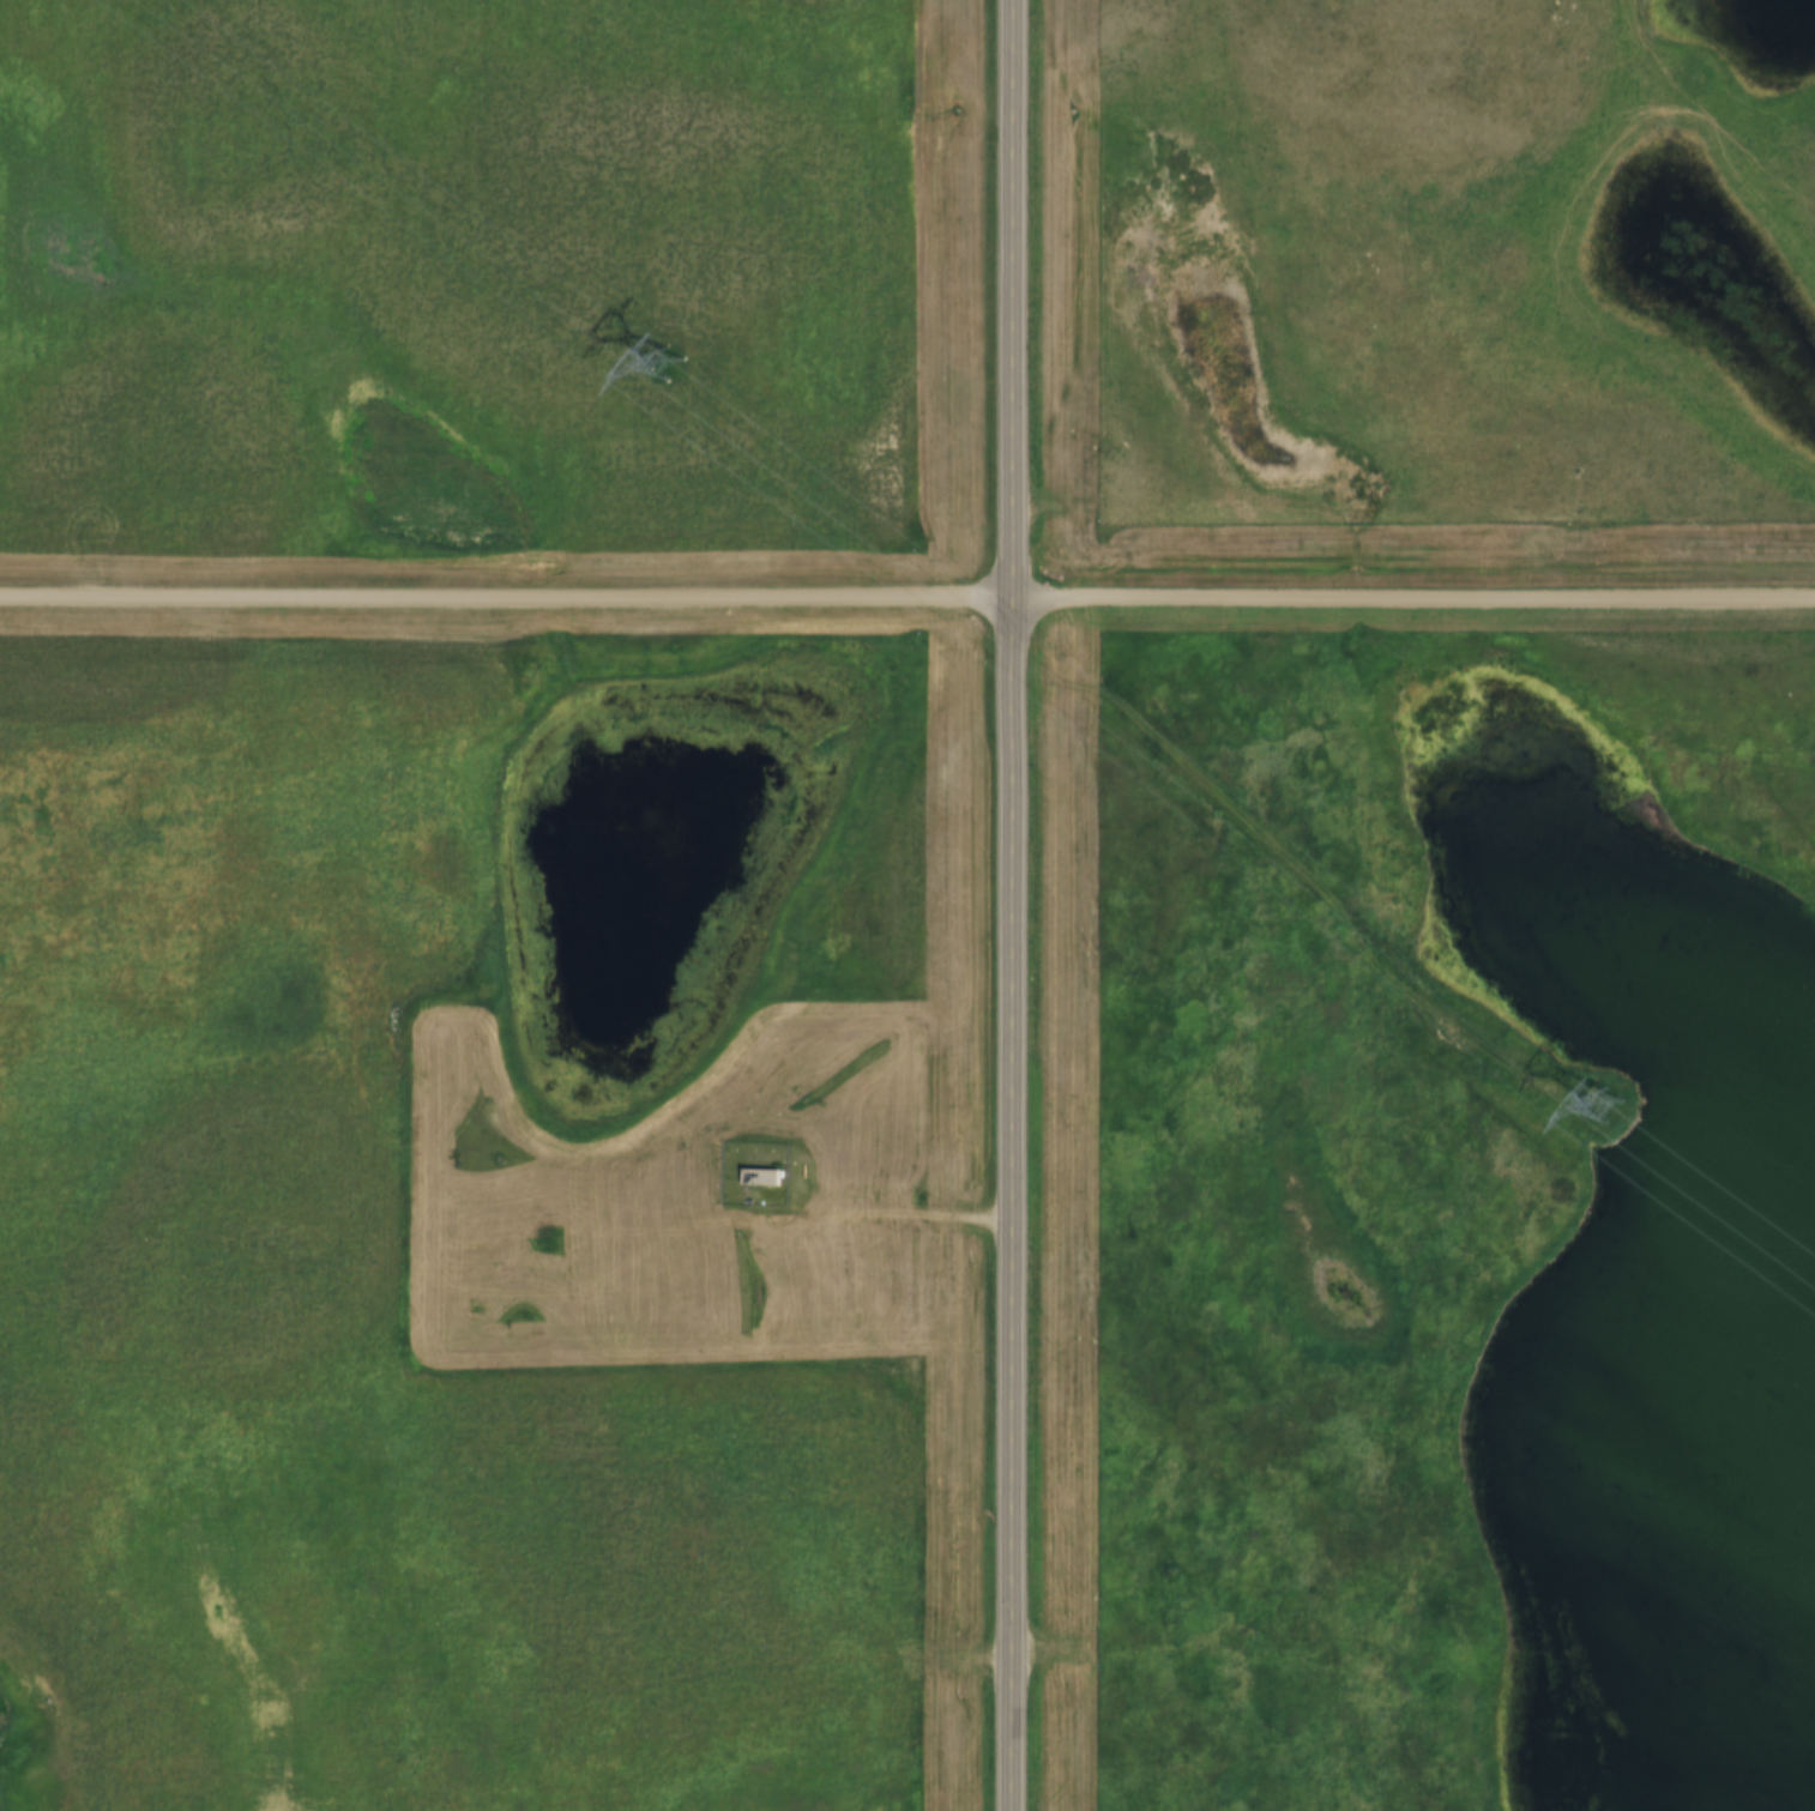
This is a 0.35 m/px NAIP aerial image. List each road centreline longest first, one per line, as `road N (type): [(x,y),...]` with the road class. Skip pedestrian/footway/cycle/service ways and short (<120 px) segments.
road 1 (residential): [(1814,595),(0,593)]
road 2 (secondary): [(1016,1810),(1017,0)]

